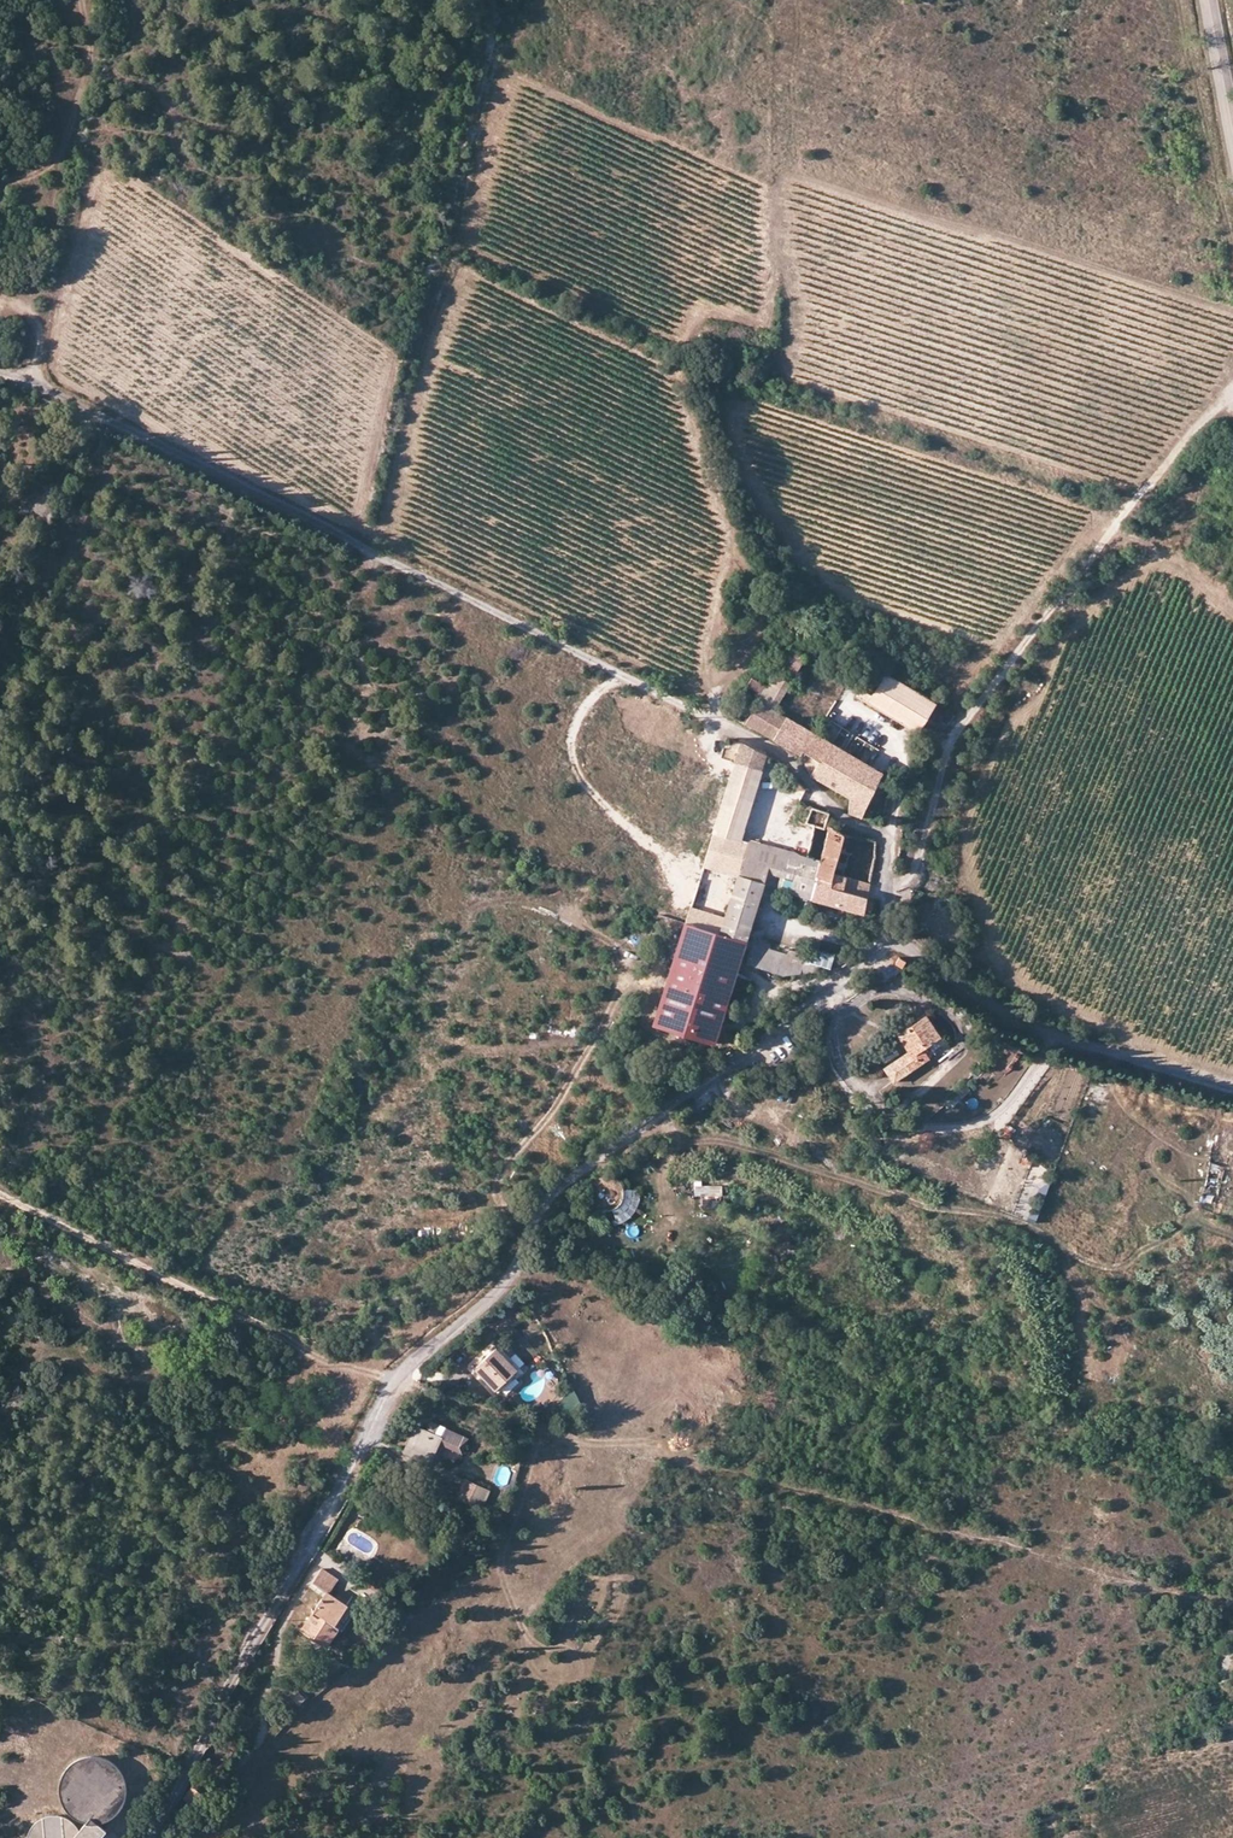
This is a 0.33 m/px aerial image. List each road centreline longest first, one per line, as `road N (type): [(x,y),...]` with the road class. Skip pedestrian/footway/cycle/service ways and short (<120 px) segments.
road 1 (unclassified): [(890,942),(551,1196),(507,1278),(392,1379),(151,1837)]
road 2 (unclassified): [(890,942),(880,838),(826,805),(791,762),(104,422),(0,379)]
road 3 (track): [(1232,400),(1146,486),(957,731),(890,942)]
road 4 (track): [(392,1379),(315,1356),(0,1193)]
road 5 (unclassified): [(1232,1087),(1038,1030),(890,942)]
road 6 (secondary): [(1209,0),(1232,127)]

